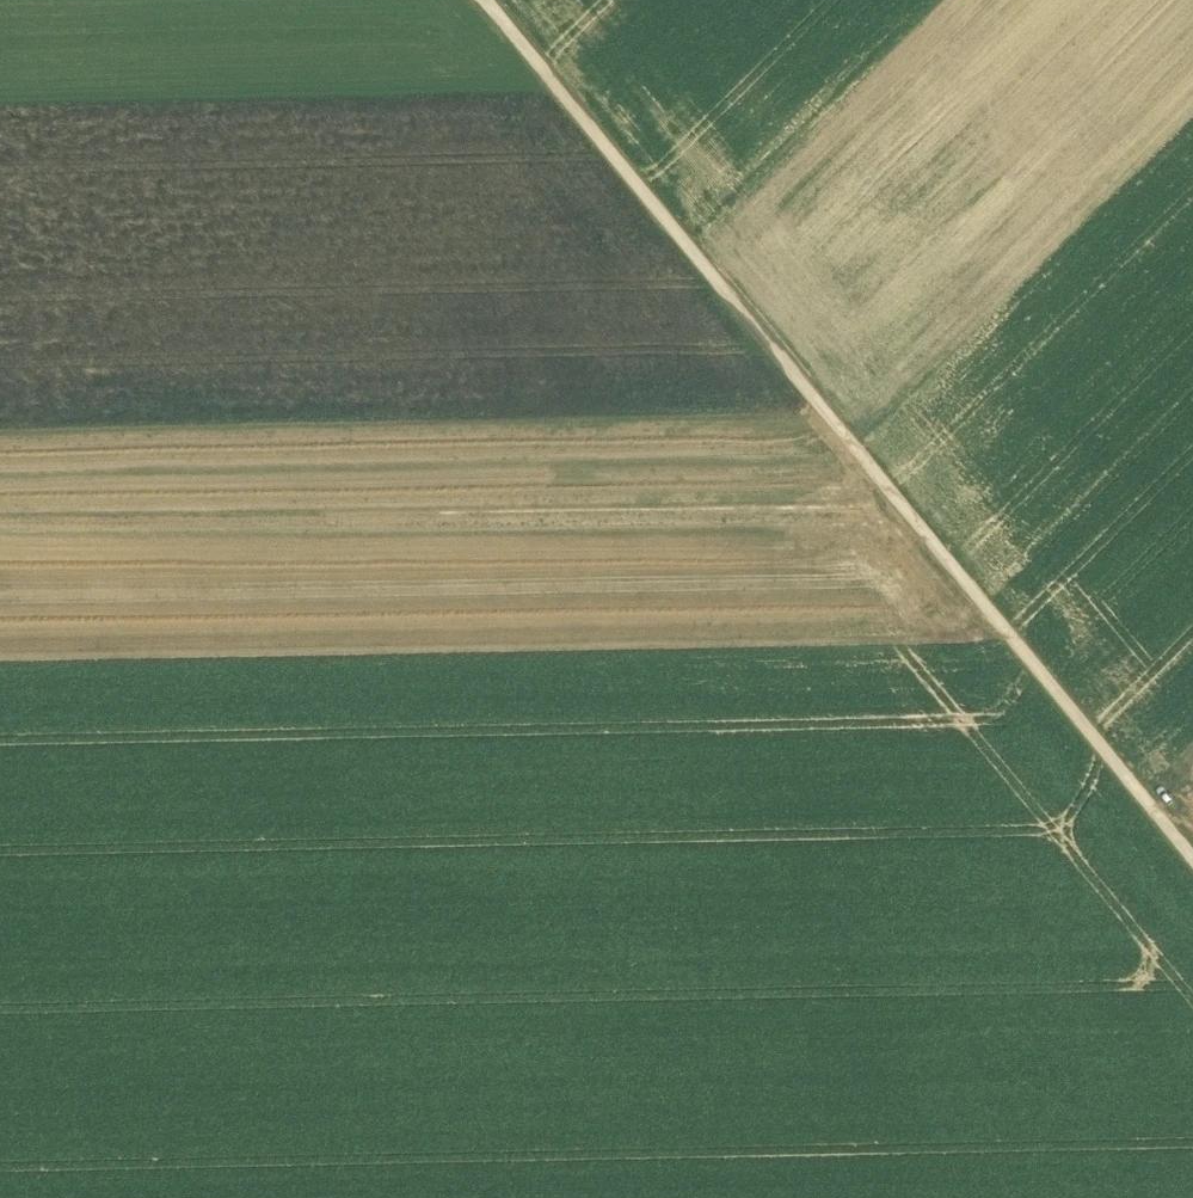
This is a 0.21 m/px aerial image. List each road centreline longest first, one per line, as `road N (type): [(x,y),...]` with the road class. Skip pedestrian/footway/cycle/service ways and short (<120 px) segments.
road 1 (track): [(486,0),(1192,851)]

